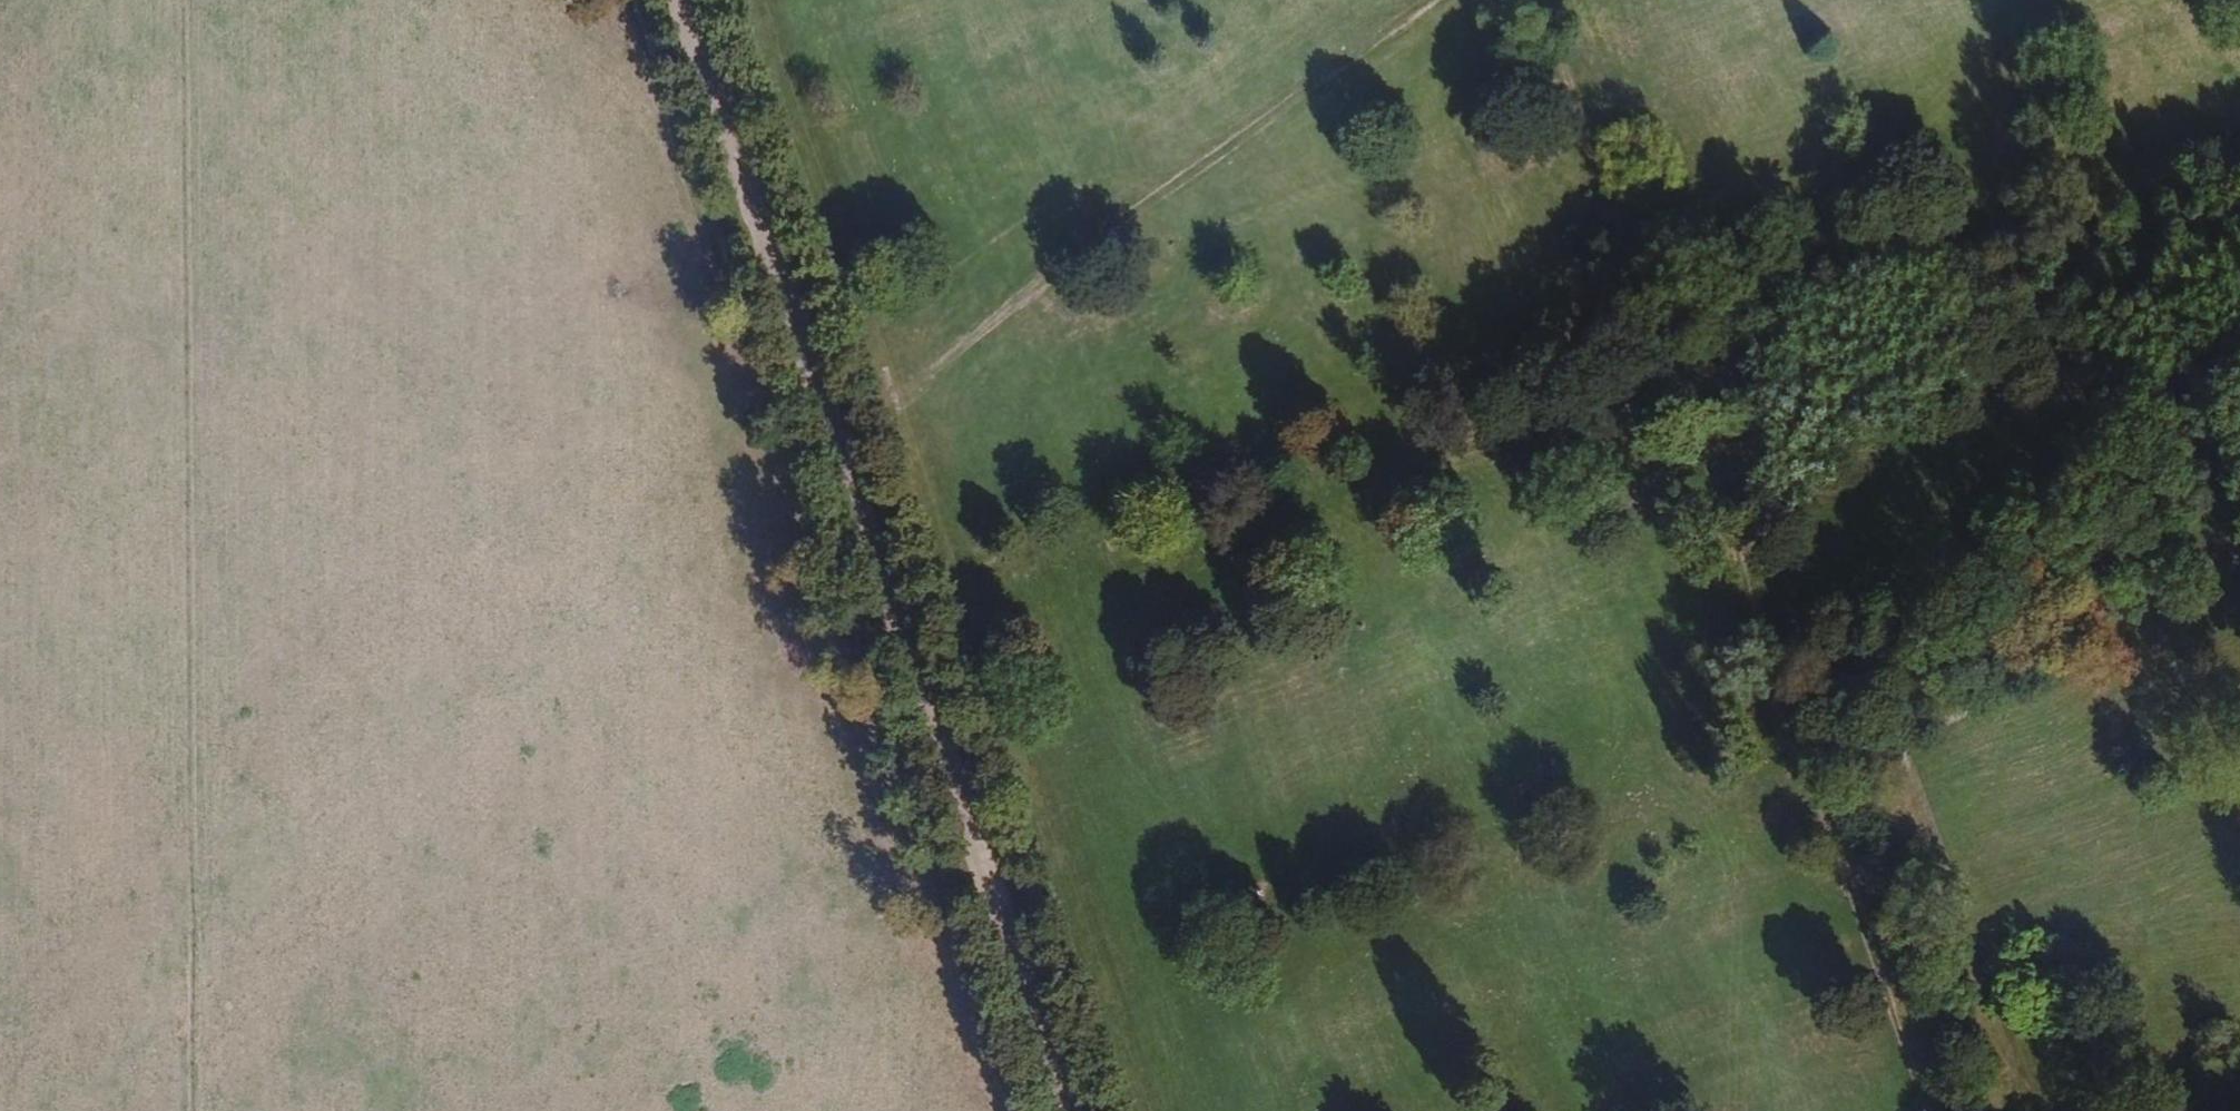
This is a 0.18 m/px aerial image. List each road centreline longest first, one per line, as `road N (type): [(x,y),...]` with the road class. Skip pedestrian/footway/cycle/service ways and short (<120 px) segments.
road 1 (track): [(2239,542),(2125,595),(2013,690),(1915,731),(1906,752),(2038,1110)]
road 2 (track): [(1647,239),(1590,142),(1552,0)]

